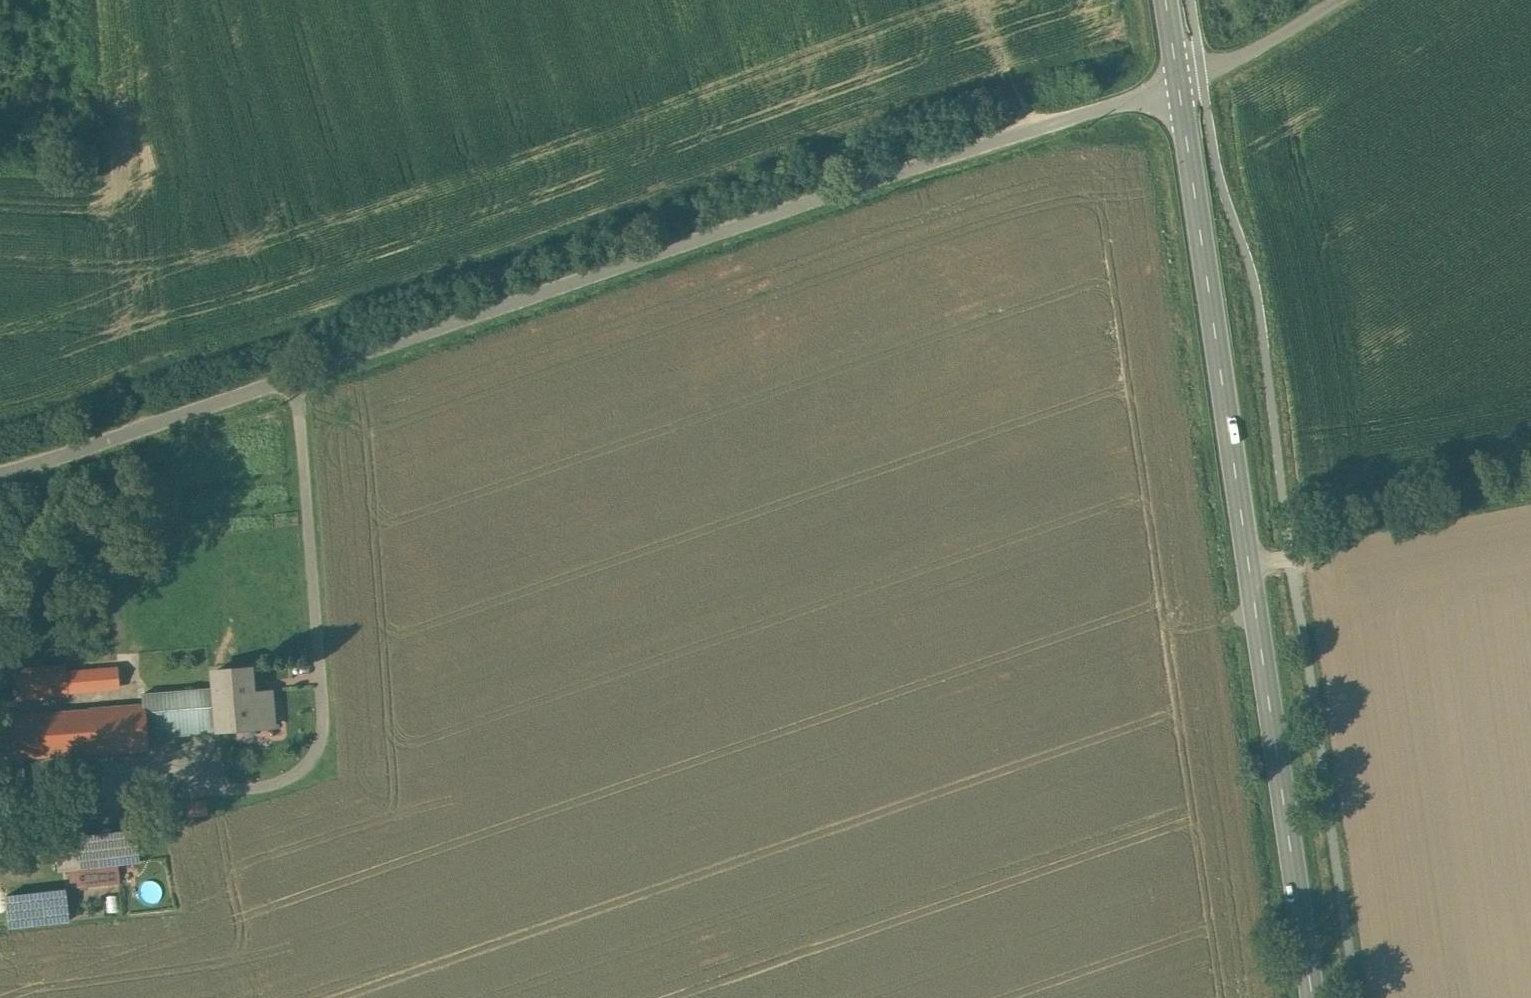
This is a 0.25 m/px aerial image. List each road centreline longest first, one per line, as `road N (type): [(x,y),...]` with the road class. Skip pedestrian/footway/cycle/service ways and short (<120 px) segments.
road 1 (unclassified): [(0,474),(1178,86)]
road 2 (secondary): [(1313,997),(1178,86)]
road 3 (unclassified): [(1178,86),(1337,0)]

